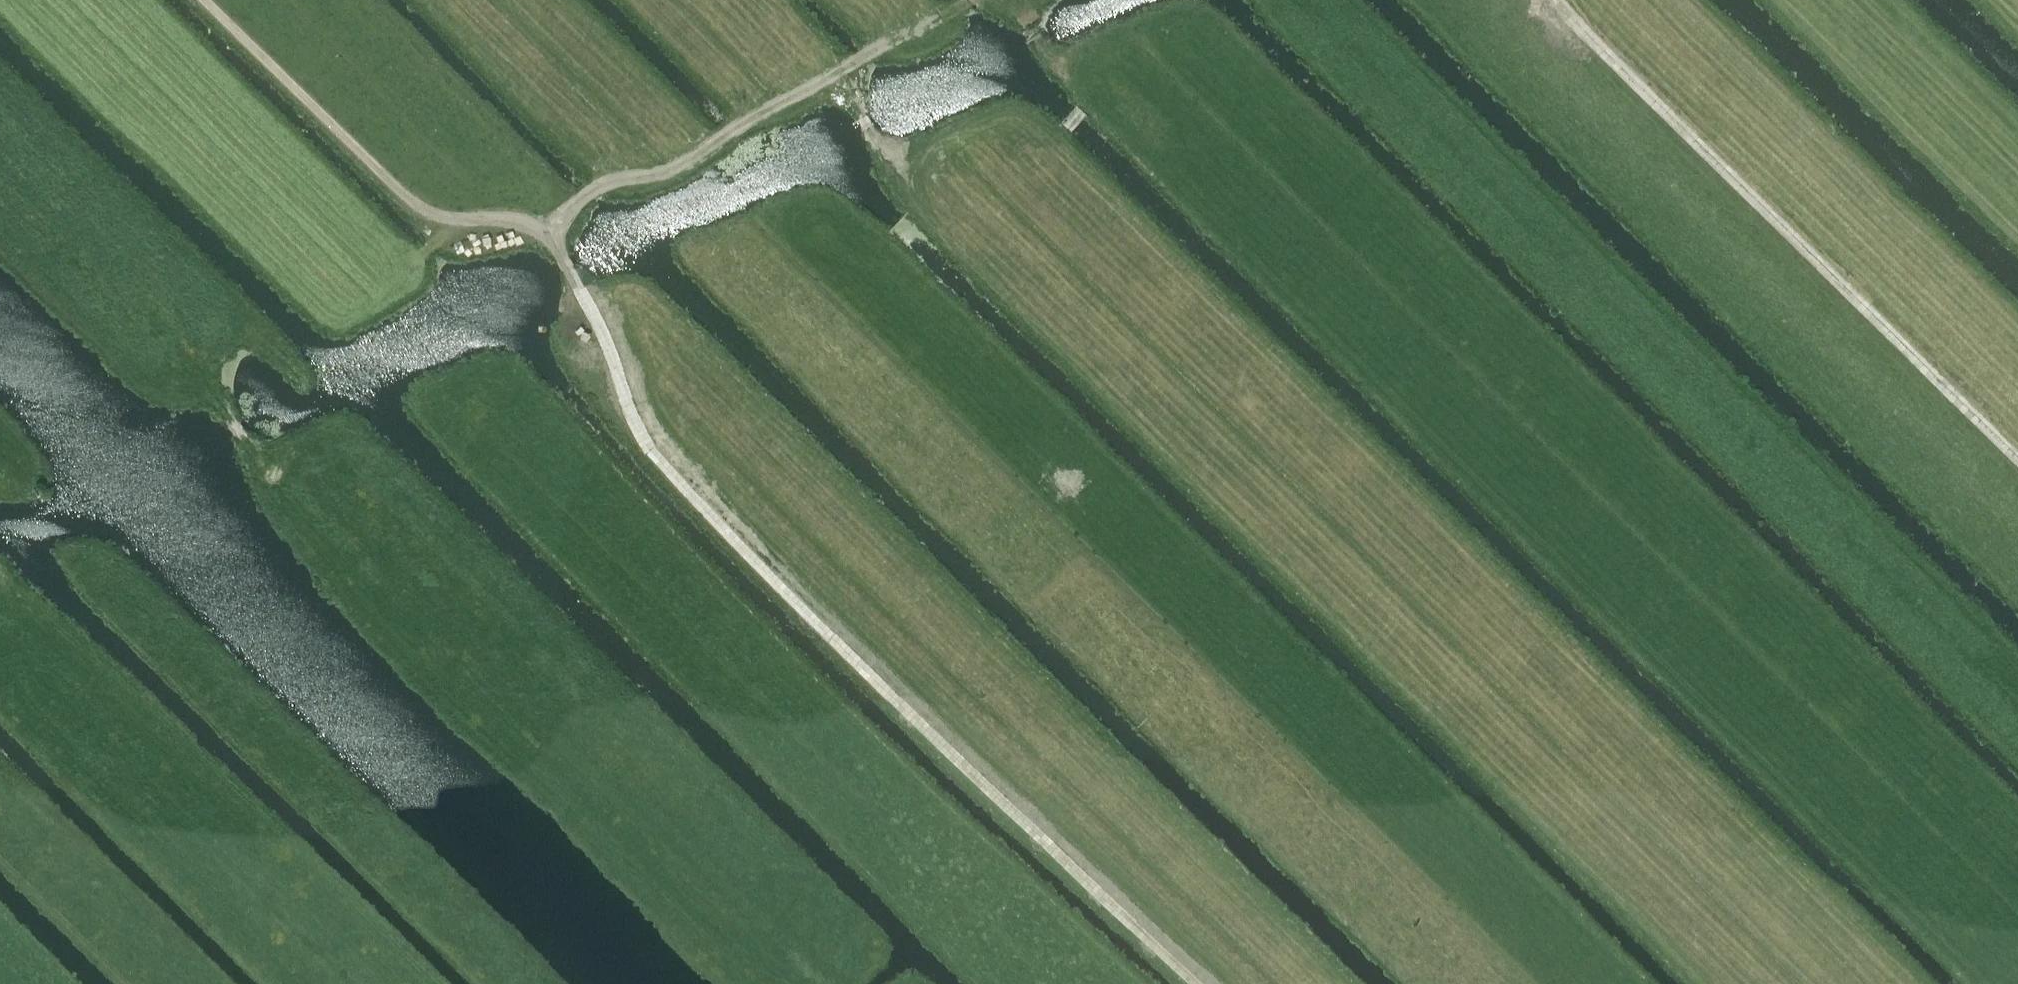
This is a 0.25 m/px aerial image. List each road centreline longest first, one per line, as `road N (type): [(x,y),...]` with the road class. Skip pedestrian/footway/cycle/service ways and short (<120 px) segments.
road 1 (track): [(1194,983),(1010,812),(661,459),(627,406),(609,343),(578,283),(536,222),(426,213),(206,0)]
road 2 (track): [(2017,455),(1559,0)]

